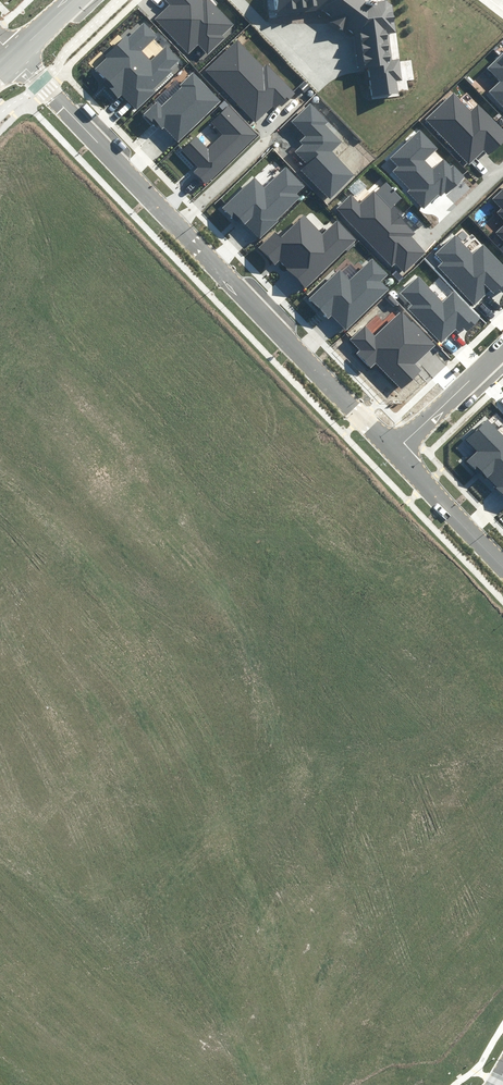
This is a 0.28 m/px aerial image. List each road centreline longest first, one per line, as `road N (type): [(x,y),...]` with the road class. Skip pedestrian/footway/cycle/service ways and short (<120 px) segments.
road 1 (unknown): [(502,679),(390,783),(332,791),(298,775),(150,631),(0,464)]
road 2 (unknown): [(18,977),(454,514)]
road 3 (residential): [(394,452),(16,56)]
road 4 (residential): [(0,959),(68,1024),(382,1084)]
road 5 (unknown): [(0,537),(239,290)]
road 6 (residential): [(502,565),(394,452)]
road 7 (residential): [(394,452),(502,346)]

